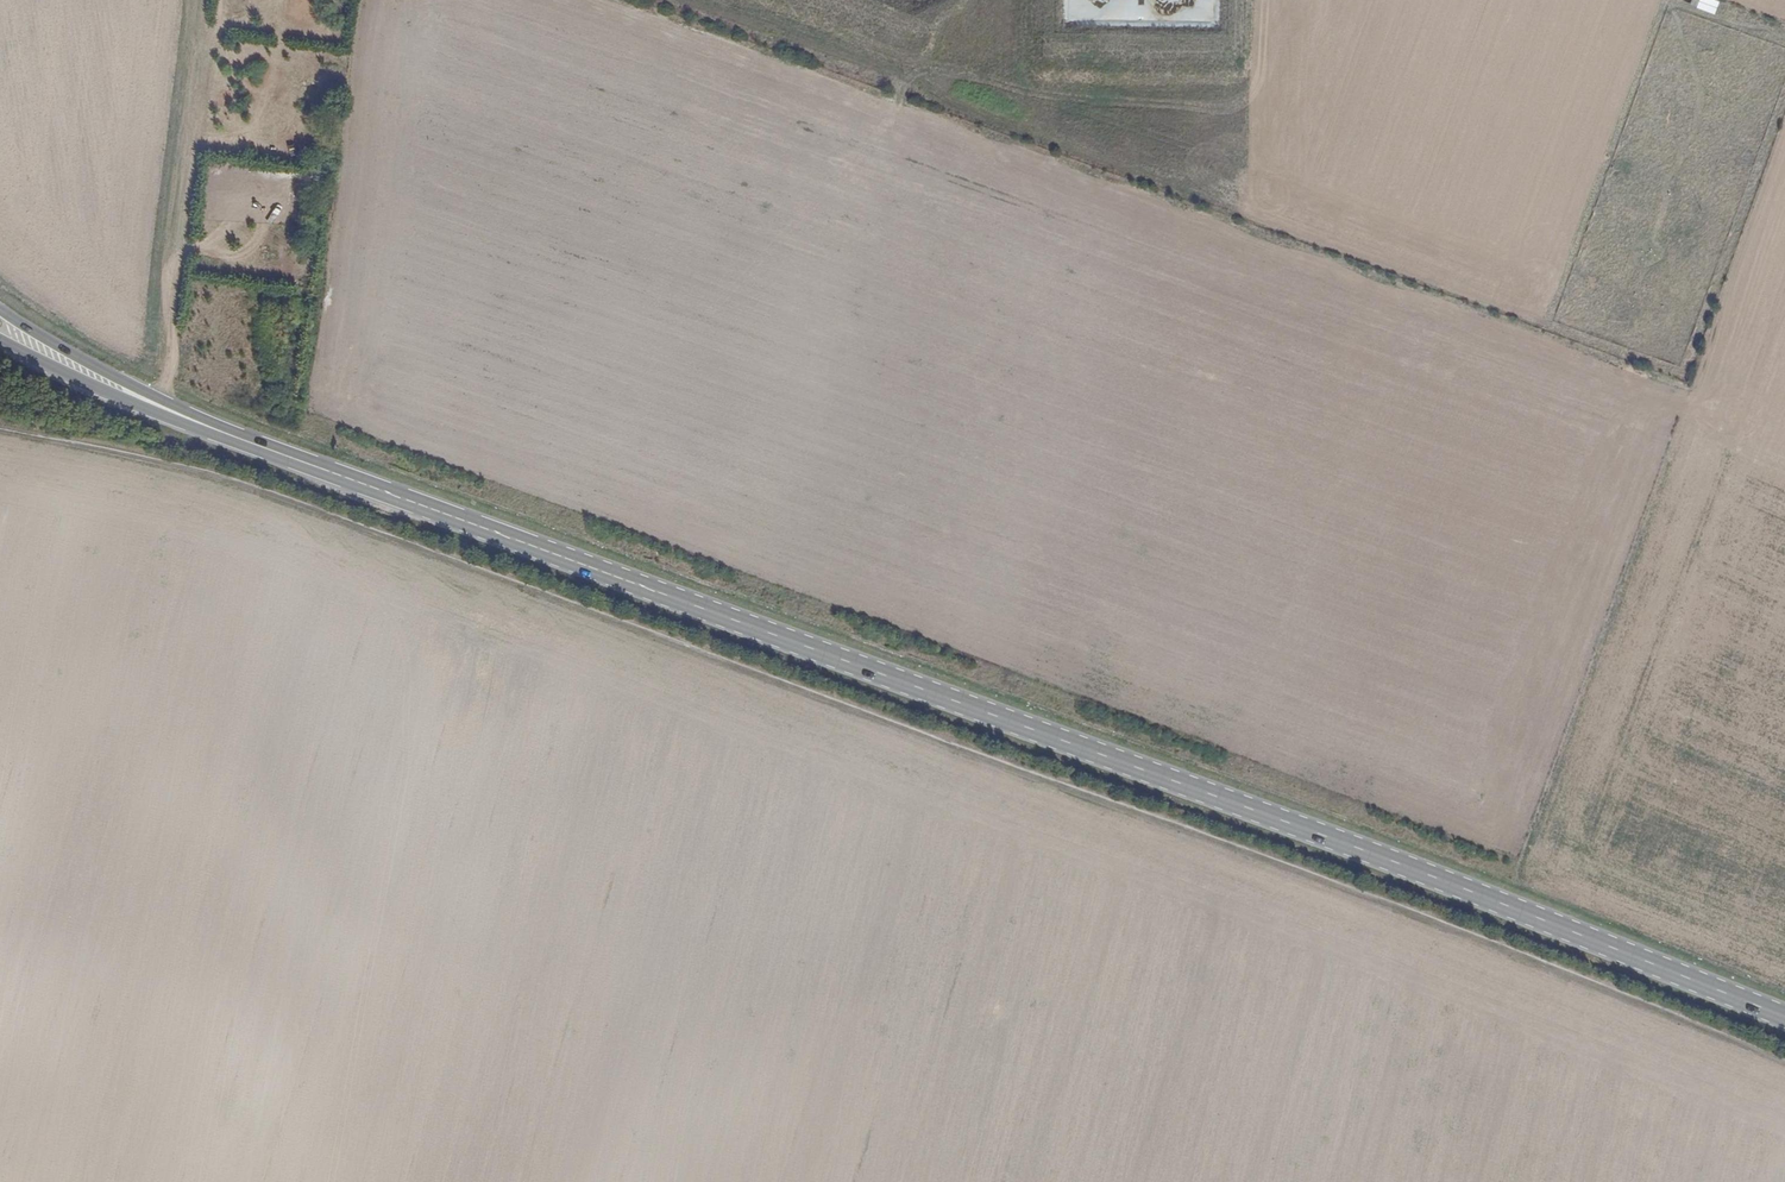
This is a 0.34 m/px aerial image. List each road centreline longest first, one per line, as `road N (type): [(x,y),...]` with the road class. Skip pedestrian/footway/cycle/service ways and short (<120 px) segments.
road 1 (secondary): [(1784,1023),(1210,794),(117,389)]
road 2 (secondary): [(117,389),(0,309)]
road 3 (secondary): [(0,336),(117,389)]

